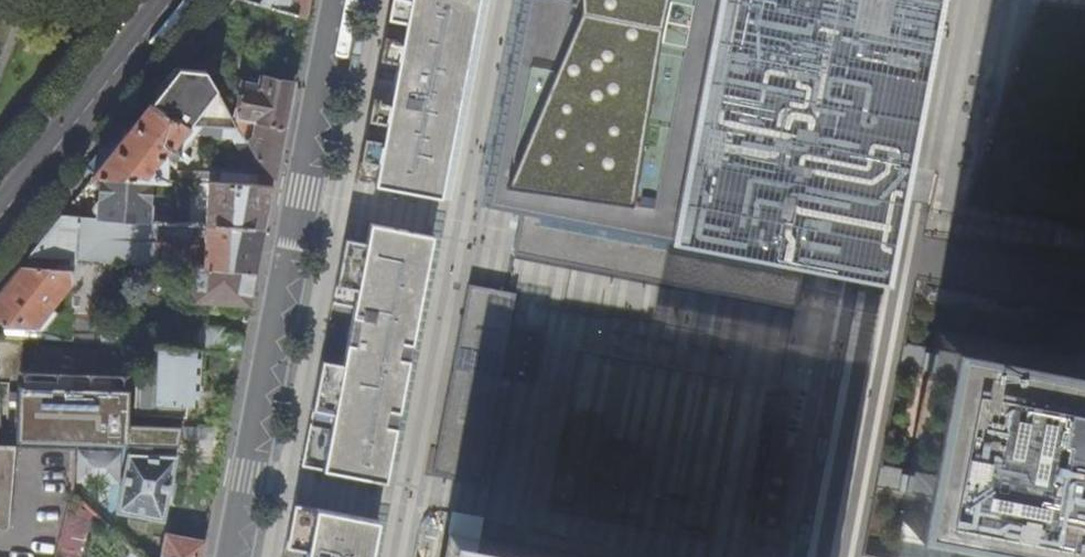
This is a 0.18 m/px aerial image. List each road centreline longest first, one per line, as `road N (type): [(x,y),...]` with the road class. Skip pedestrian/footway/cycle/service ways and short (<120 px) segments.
road 1 (residential): [(235,556),(341,0)]
road 2 (residential): [(171,0),(0,215)]

